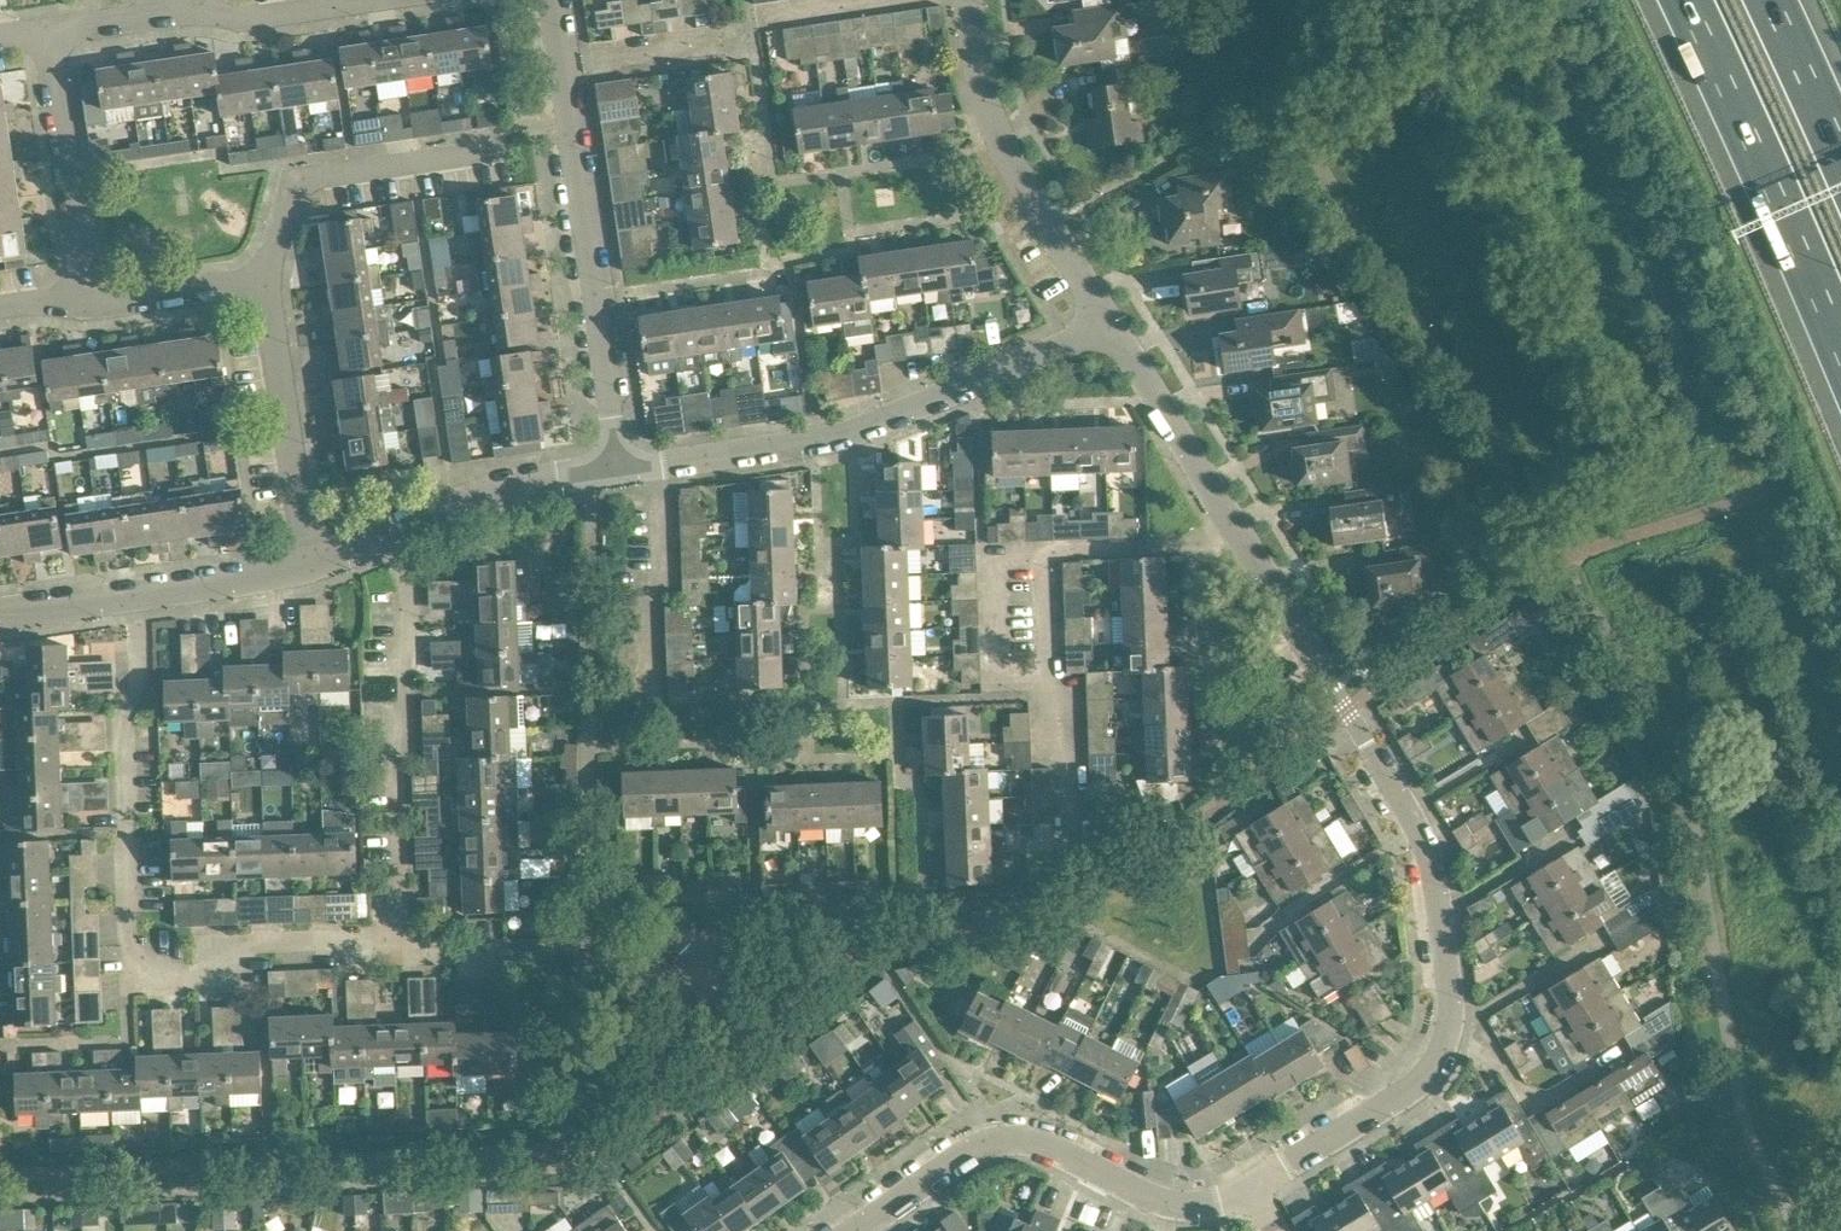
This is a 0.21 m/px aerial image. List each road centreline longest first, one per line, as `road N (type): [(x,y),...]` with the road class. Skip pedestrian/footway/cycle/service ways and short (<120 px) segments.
road 1 (residential): [(1251,1189),(1409,1092),(1431,1069),(1449,1033),(1451,996),(1436,882),(1409,813),(1108,325)]
road 2 (residential): [(401,941),(230,948),(230,977),(141,977),(130,940),(121,719),(142,683),(135,594)]
road 3 (residential): [(619,466),(819,442),(1108,325)]
road 4 (residential): [(619,466),(555,0)]
road 5 (residential): [(852,1230),(948,1162),(1001,1137),(1033,1139),(1157,1201),(1194,1204),(1251,1189)]
road 6 (residential): [(401,941),(396,719),(406,693),(407,580),(385,536)]
road 7 (motorway): [(1688,0),(1840,347)]
road 8 (residential): [(1108,325),(987,107),(969,0)]
road 9 (residential): [(263,299),(297,180),(504,149)]
road 10 (residential): [(307,569),(275,326),(263,299)]
road 11 (residential): [(86,301),(49,32)]
road 12 (residential): [(385,536),(495,491),(619,466)]
road 13 (residential): [(263,299),(228,287),(86,301)]
road 14 (residential): [(199,5),(263,17),(372,0)]
road 15 (residential): [(135,594),(307,569)]
road 16 (motorway): [(1840,148),(1777,0)]
road 17 (residential): [(49,32),(199,5)]
road 18 (residential): [(0,613),(135,594)]

